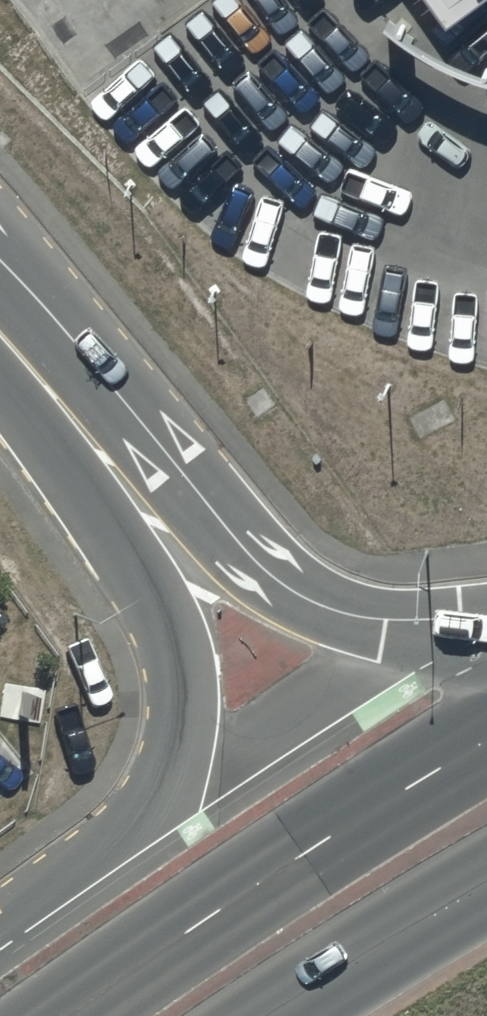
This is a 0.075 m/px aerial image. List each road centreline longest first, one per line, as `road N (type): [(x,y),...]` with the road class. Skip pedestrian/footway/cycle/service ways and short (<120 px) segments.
road 1 (primary): [(71,1015),(319,843),(486,740)]
road 2 (secondary): [(74,422),(185,483),(304,593),(359,618),(486,631)]
road 3 (secondary): [(154,801),(177,748),(179,690),(163,623),(102,522),(74,422)]
road 4 (primary): [(486,884),(271,1015)]
road 5 (secondary): [(0,930),(154,801)]

